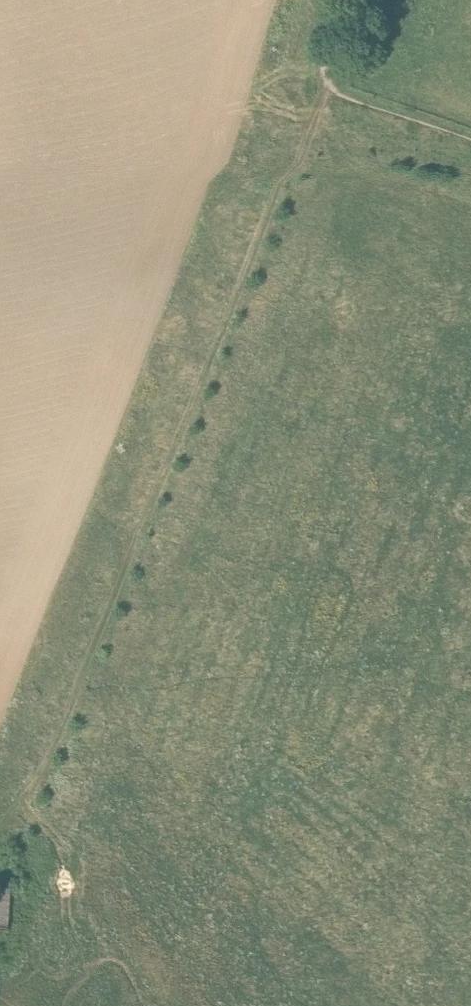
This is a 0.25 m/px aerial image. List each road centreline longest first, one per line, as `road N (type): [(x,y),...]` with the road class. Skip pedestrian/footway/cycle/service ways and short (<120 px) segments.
road 1 (track): [(324,84),(44,795),(0,853)]
road 2 (track): [(324,84),(470,141)]

